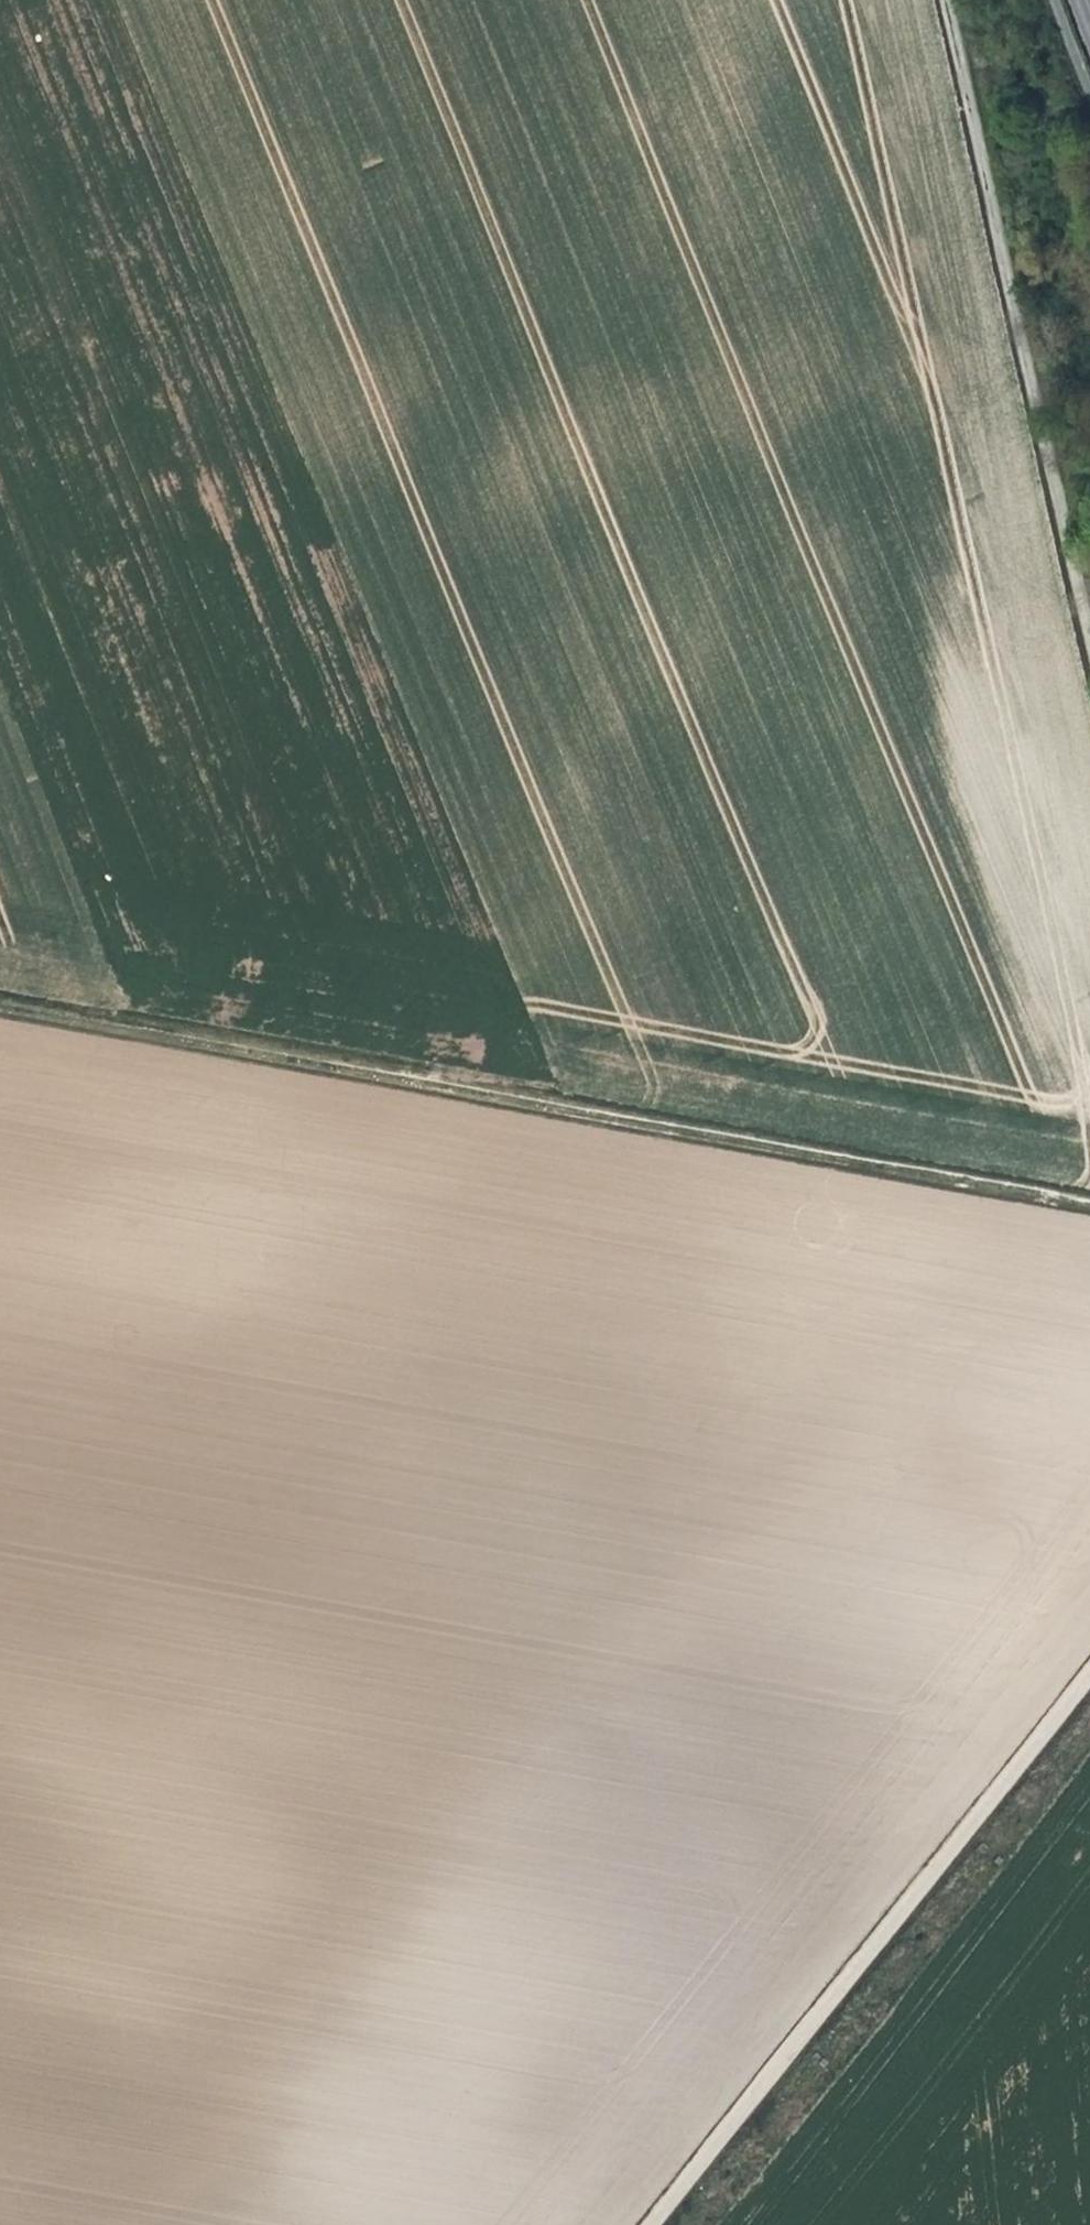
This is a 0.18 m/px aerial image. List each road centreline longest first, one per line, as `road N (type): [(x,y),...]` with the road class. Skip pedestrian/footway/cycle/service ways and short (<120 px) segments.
road 1 (track): [(0,1001),(1089,1197)]
road 2 (track): [(1089,1674),(658,2224)]
road 3 (unclassified): [(1089,636),(947,0)]

